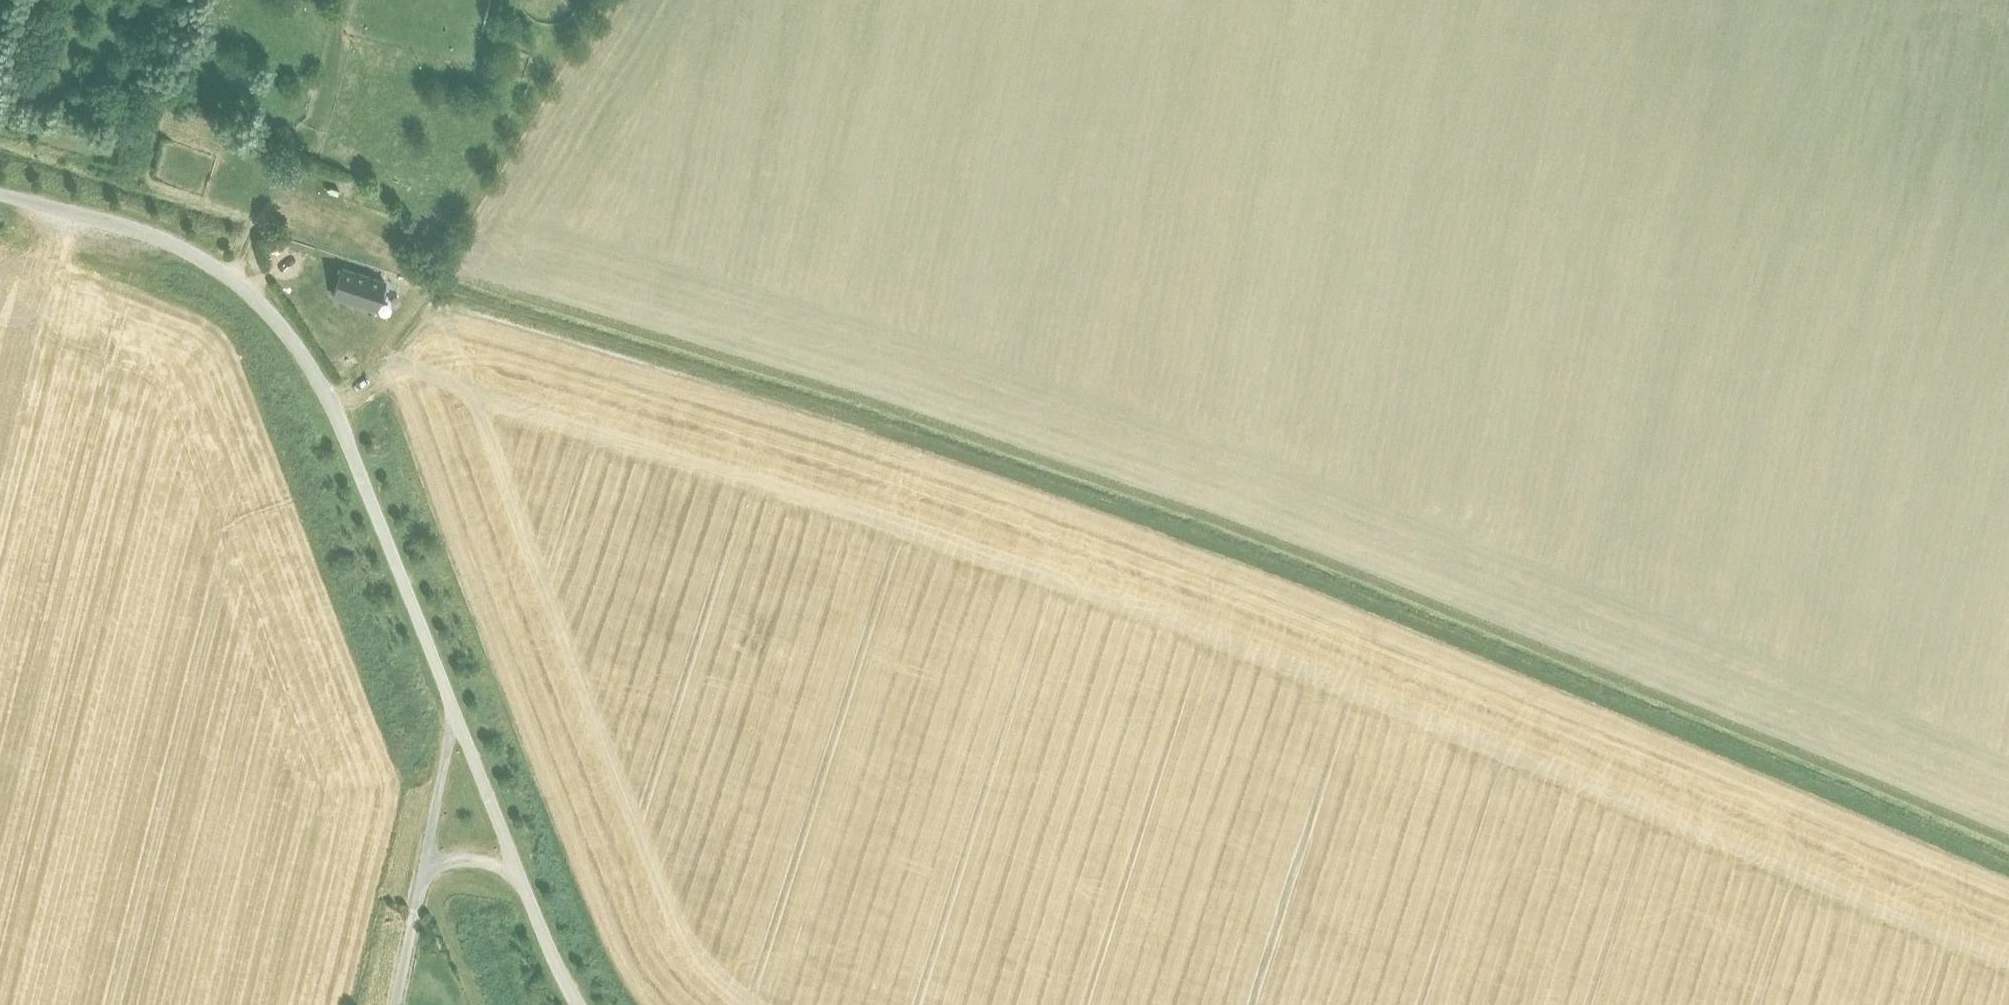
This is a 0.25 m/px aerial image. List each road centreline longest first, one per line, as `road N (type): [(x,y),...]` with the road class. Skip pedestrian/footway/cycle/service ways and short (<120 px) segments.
road 1 (unclassified): [(579,1004),(518,873),(346,437),(286,332),(196,255),(124,226),(0,194)]

